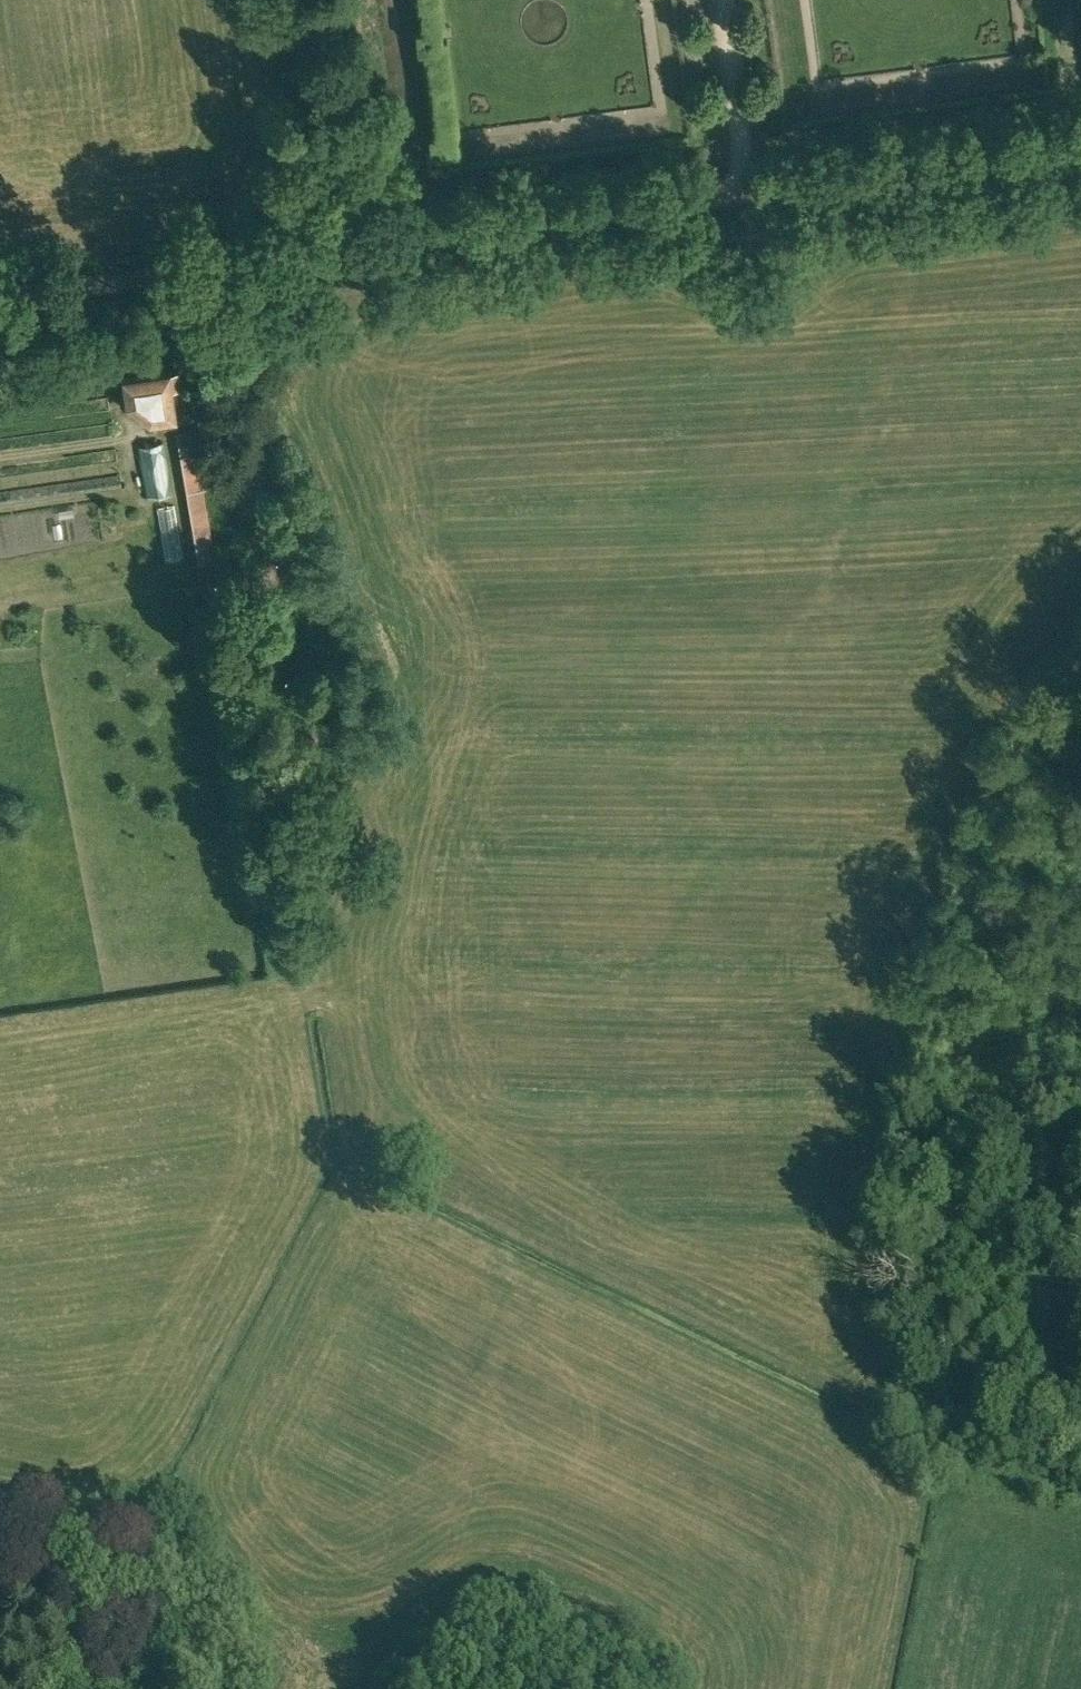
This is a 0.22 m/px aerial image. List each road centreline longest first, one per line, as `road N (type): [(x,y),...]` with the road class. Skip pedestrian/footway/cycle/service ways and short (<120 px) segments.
road 1 (unclassified): [(0,300),(1080,150)]
road 2 (track): [(296,260),(295,312),(267,413),(258,496)]
road 3 (track): [(0,1612),(109,1688)]

